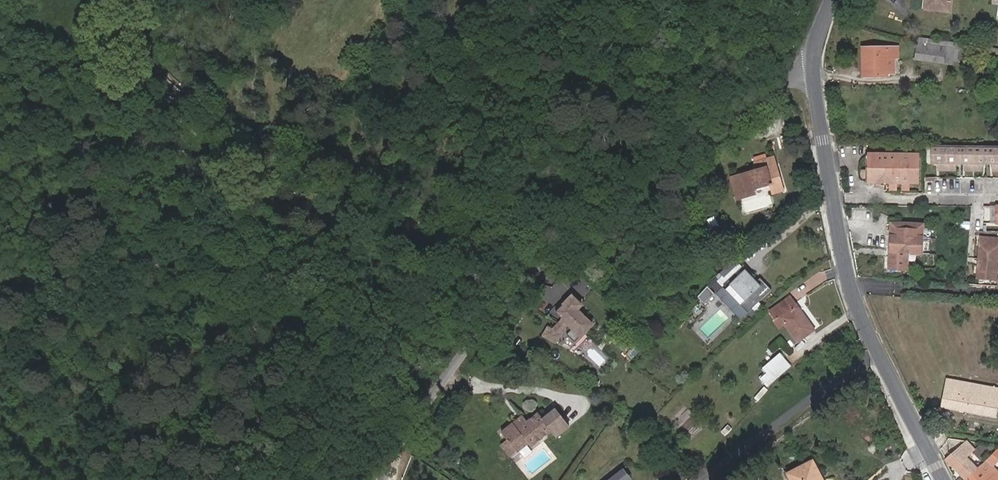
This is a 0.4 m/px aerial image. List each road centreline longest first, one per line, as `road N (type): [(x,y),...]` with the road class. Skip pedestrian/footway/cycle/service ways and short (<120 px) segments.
road 1 (residential): [(390,479),(438,381),(471,336),(630,186),(812,59)]
road 2 (tertiary): [(812,59),(852,290),(945,479)]

